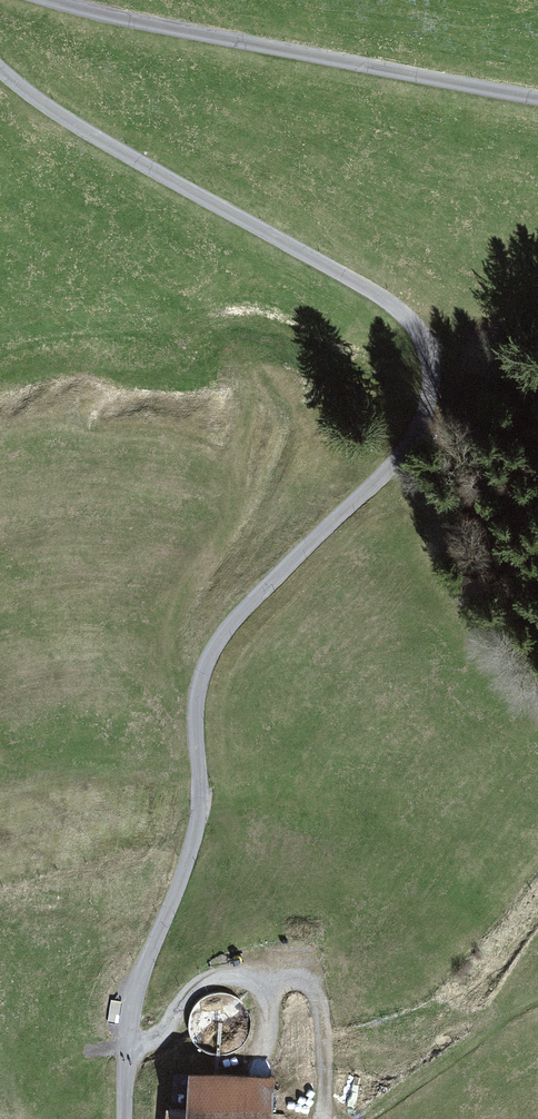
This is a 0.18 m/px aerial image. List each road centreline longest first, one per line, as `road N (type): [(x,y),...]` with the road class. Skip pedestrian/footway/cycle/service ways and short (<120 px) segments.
road 1 (unclassified): [(0,72),(69,126),(405,315),(429,341),(437,365),(440,397),(426,425),(235,630),(203,744),(197,859),(151,996),(140,1118)]
road 2 (unclassified): [(76,0),(336,69),(537,102)]
road 3 (track): [(146,1043),(208,982),(307,976),(322,1001),(326,1118)]
road 4 (track): [(362,1118),(537,1000)]

